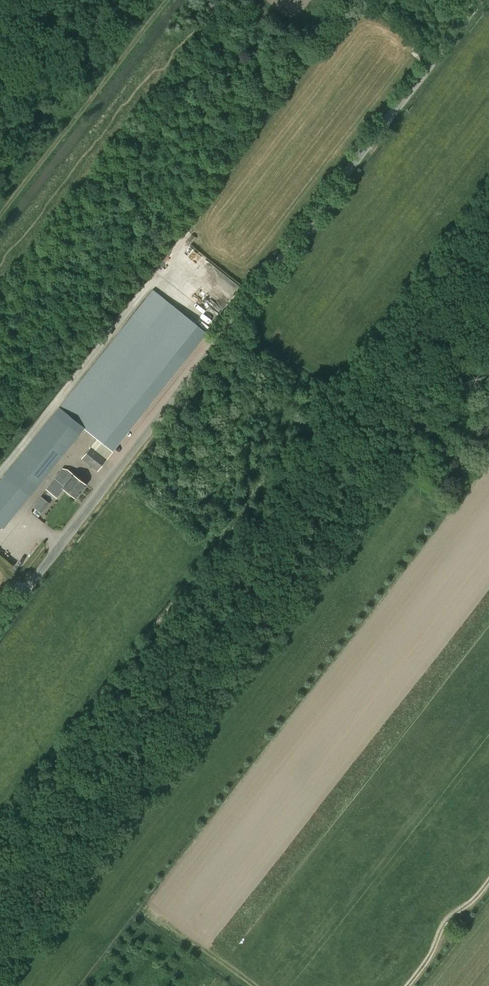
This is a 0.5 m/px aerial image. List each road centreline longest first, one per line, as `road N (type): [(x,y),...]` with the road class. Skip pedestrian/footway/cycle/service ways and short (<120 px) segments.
road 1 (unclassified): [(0,624),(479,0)]
road 2 (track): [(408,985),(447,924),(488,880)]

